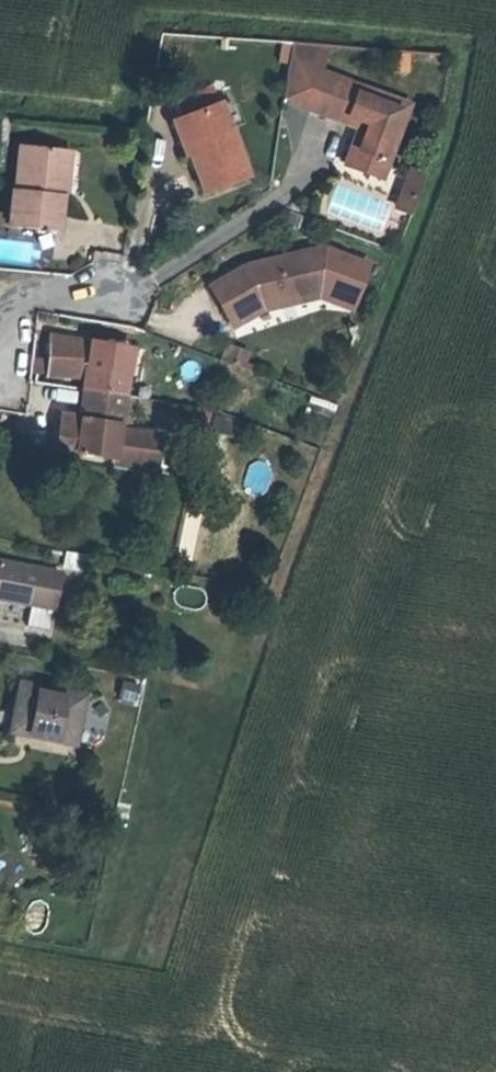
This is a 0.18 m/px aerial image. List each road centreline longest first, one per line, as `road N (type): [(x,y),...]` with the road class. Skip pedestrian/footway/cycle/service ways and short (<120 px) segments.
road 1 (residential): [(109,300),(27,292),(0,366)]

